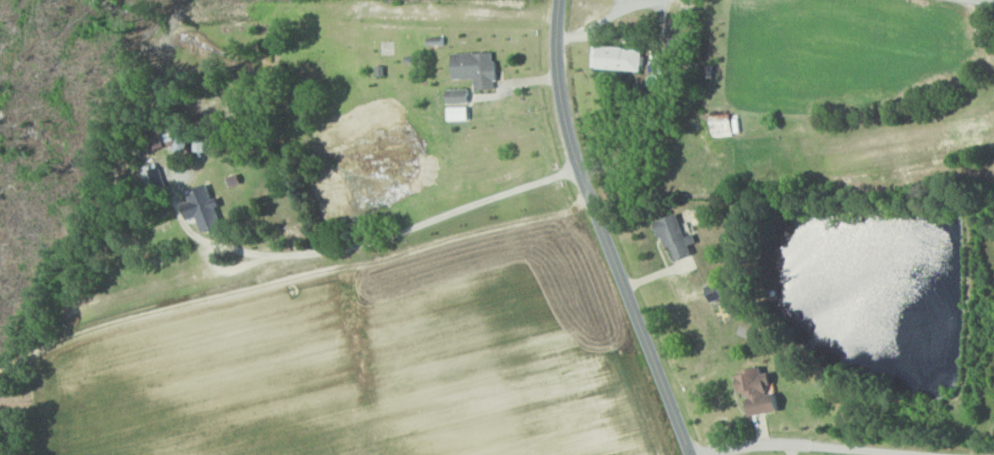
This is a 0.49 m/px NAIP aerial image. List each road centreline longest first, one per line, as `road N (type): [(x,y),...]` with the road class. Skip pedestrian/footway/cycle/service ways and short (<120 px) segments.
road 1 (residential): [(579,168),(372,245),(88,305),(0,376)]
road 2 (tertiary): [(689,454),(574,156),(557,77),(559,0)]
road 3 (residential): [(710,454),(778,444),(876,451)]

